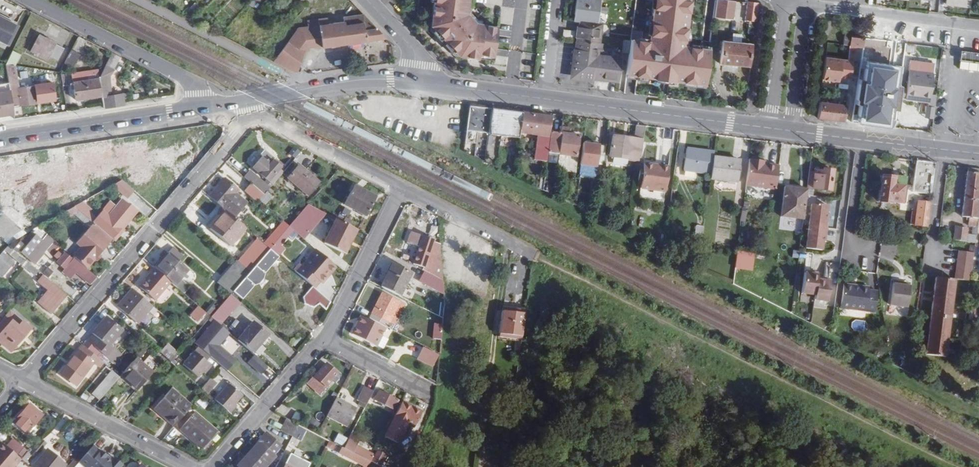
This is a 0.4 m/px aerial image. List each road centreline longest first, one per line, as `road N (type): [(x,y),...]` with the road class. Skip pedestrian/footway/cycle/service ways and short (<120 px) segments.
road 1 (track): [(953,466),(536,257)]
road 2 (residential): [(23,381),(253,115)]
road 3 (primary): [(768,128),(546,99)]
road 4 (track): [(486,466),(509,244)]
road 5 (residential): [(200,107),(187,78),(32,0)]
road 6 (primary): [(200,107),(0,139)]
road 7 (primary): [(441,84),(371,79),(250,99)]
road 8 (residential): [(192,466),(23,381)]
road 9 (residential): [(806,5),(978,26)]
road 10 (residential): [(402,189),(325,339)]
road 11 (residential): [(325,339),(215,466)]
road 12 (residential): [(402,189),(253,115)]
road 13 (primary): [(942,149),(792,131)]
road 14 (residential): [(536,257),(402,189)]
road 15 (residential): [(785,0),(768,128)]
road 16 (residential): [(792,131),(806,5)]
road 17 (residential): [(434,396),(325,339)]
road 18 (residential): [(927,269),(942,149)]

